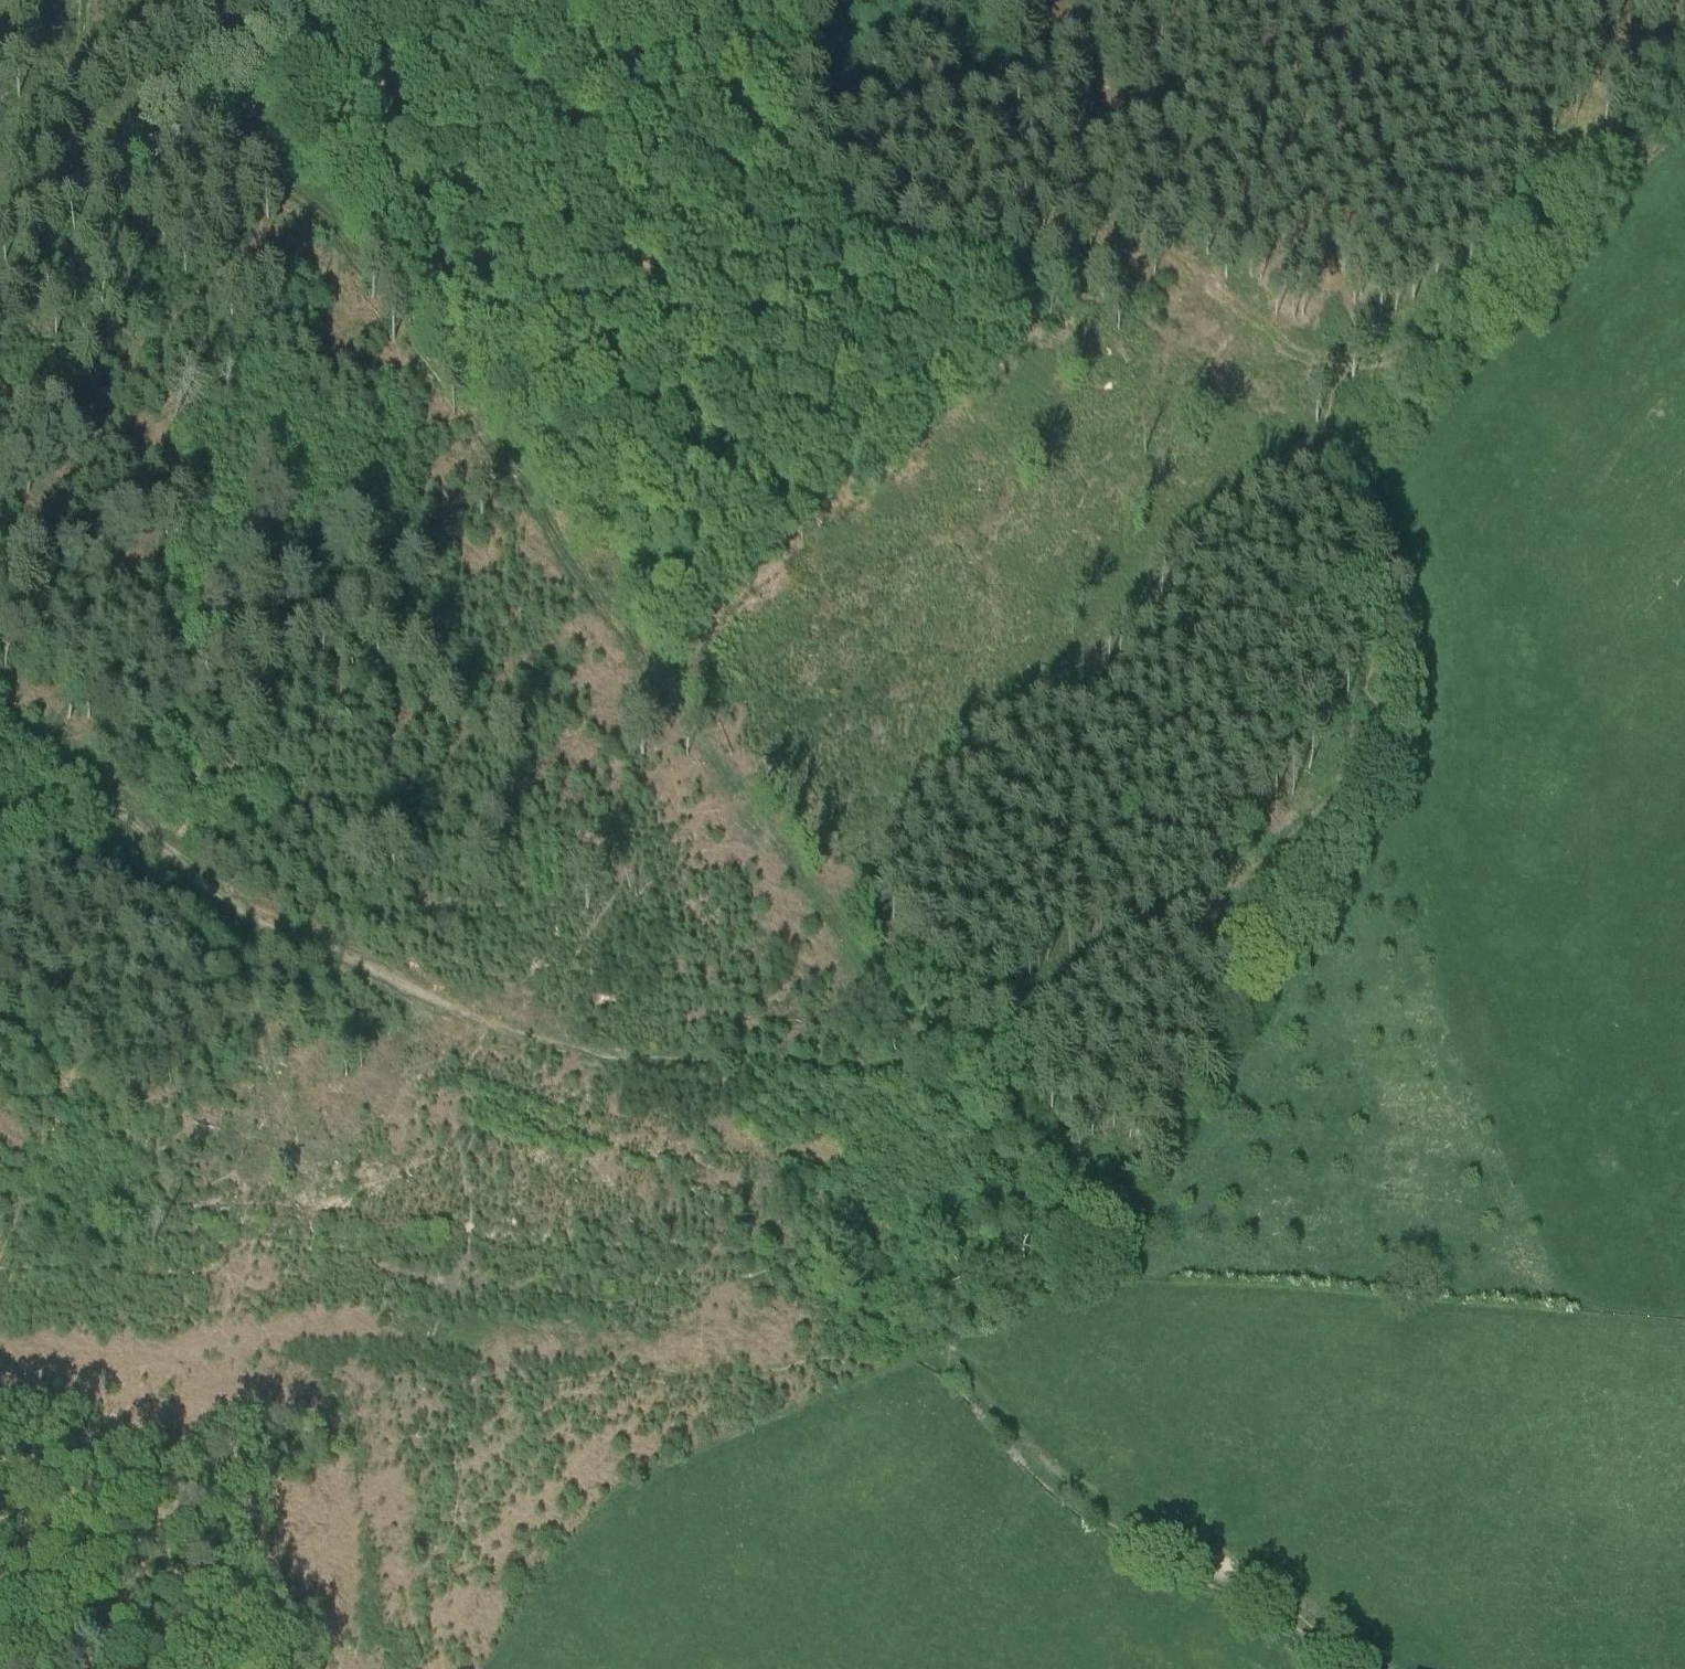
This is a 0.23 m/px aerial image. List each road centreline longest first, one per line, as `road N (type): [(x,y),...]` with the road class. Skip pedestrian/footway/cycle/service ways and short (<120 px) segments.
road 1 (track): [(0,708),(51,743),(191,877),(274,936),(485,1024)]
road 2 (track): [(441,0),(0,233)]

